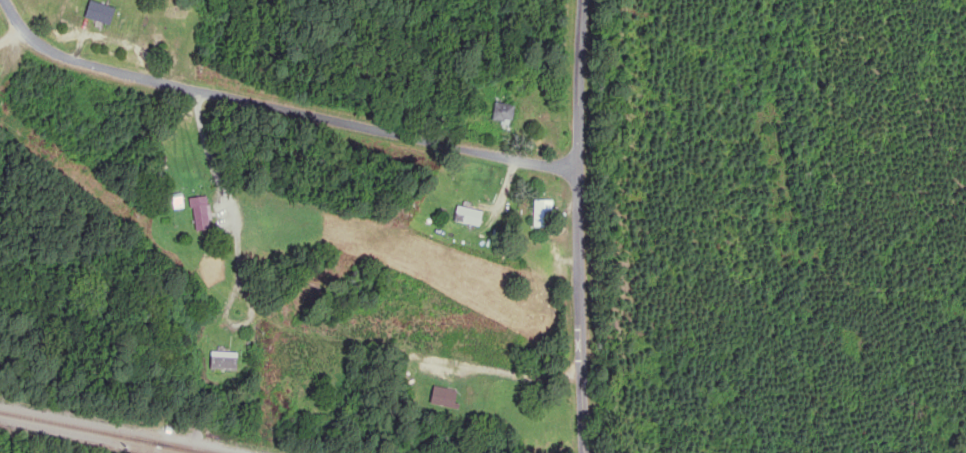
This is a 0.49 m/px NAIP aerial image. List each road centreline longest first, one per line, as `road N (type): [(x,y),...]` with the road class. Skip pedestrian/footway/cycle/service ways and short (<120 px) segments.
road 1 (residential): [(578,174),(74,63),(46,50),(7,0)]
road 2 (residential): [(579,384),(244,331),(201,93)]
road 3 (residential): [(587,0),(578,174),(583,452)]

